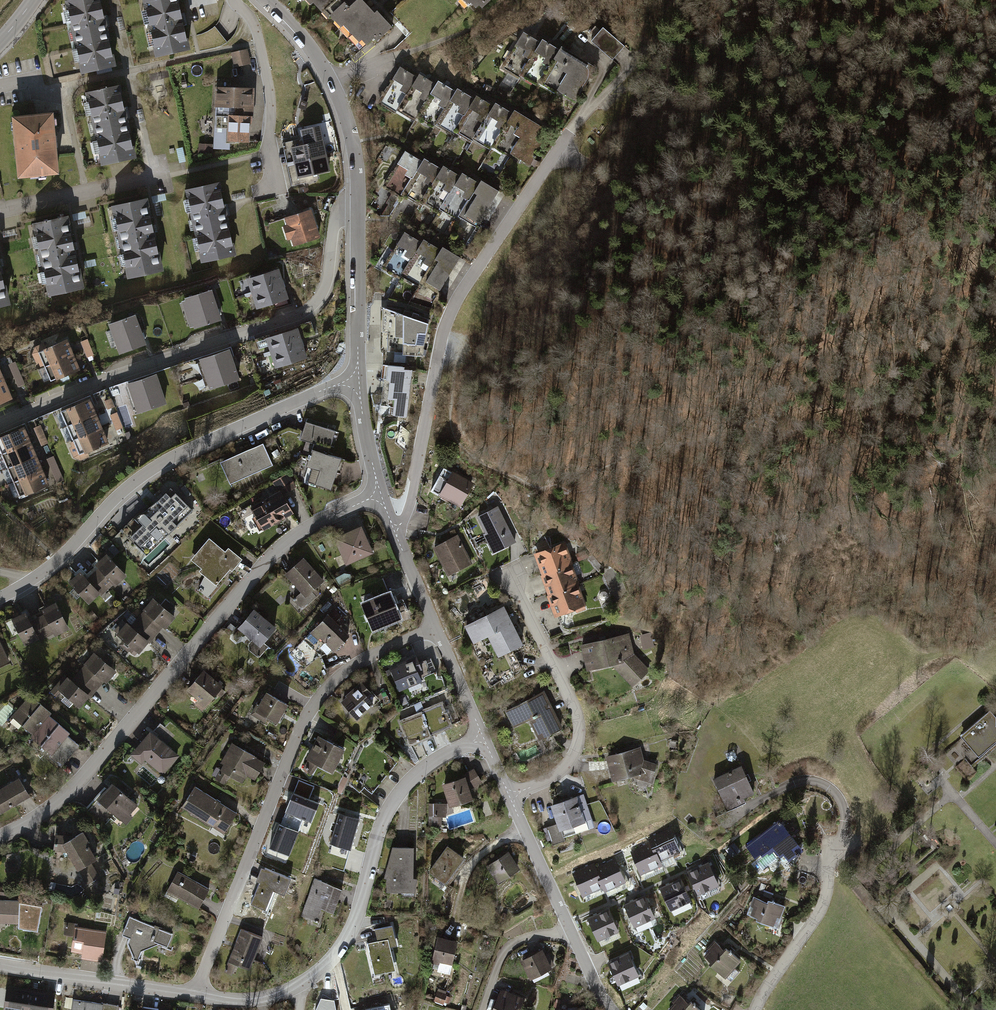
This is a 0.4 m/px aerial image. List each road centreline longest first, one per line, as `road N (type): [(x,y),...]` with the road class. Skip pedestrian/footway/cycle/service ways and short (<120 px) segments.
road 1 (track): [(545,487),(580,521),(669,579),(702,585),(844,464),(995,406)]
road 2 (residential): [(393,526),(406,503),(455,302),(558,151),(627,74)]
road 3 (residential): [(380,494),(281,550),(89,775),(38,816),(0,833)]
road 4 (residential): [(436,627),(345,672),(304,727),(199,992)]
road 5 (residential): [(358,211),(337,218),(328,279),(306,312),(0,424)]
road 6 (residential): [(359,379),(148,473),(57,563),(0,597)]
road 7 (residential): [(757,1009),(823,904),(843,810),(824,782),(810,780),(777,788),(736,816)]
road 8 (residential): [(316,976),(353,928),(379,832),(401,789),(483,732)]
road 9 (residential): [(513,801),(566,770),(582,732),(511,579)]
road 10 (residential): [(266,0),(330,79),(352,143),(358,211)]
road 11 (residential): [(0,965),(199,992)]
road 12 (residential): [(234,0),(259,44),(270,94),(275,189)]
road 13 (track): [(545,487),(495,468),(454,435),(458,369),(437,361)]
road 14 (residential): [(358,211),(359,379)]
road 15 (residential): [(0,211),(153,178)]
road 16 (unclassified): [(571,929),(505,952),(482,1009)]
road 17 (residential): [(199,992),(272,996),(316,976)]

